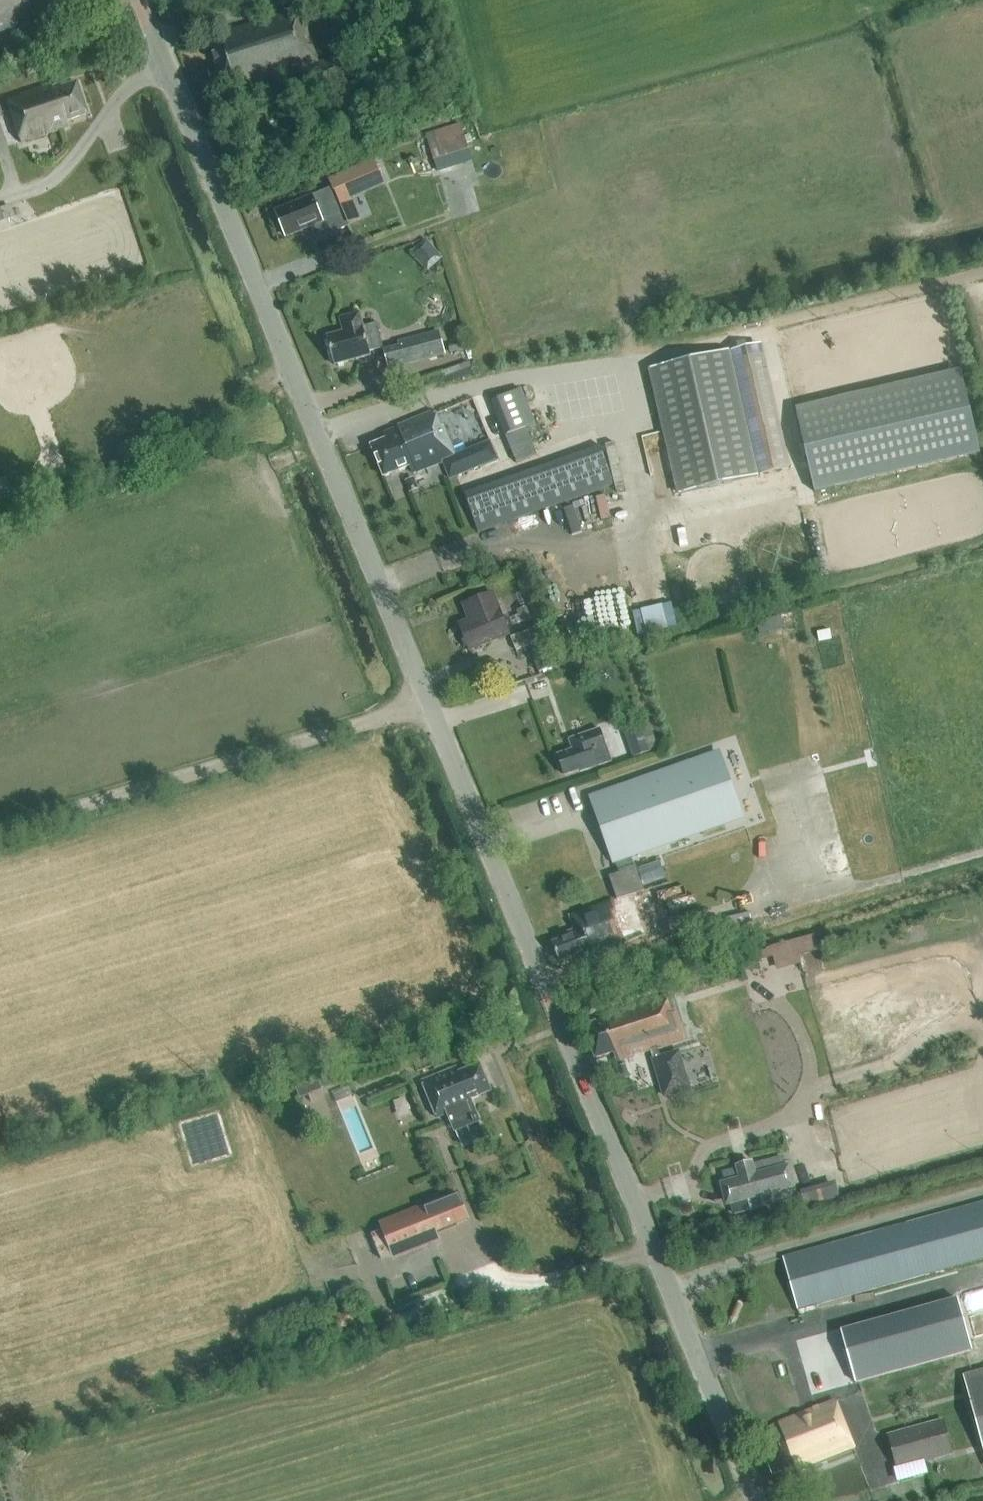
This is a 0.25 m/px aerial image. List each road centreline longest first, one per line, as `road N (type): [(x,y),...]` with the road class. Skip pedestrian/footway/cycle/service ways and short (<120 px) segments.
road 1 (tertiary): [(749,1500),(156,39)]
road 2 (track): [(0,828),(427,698)]
road 3 (unclassified): [(156,39),(271,0)]

